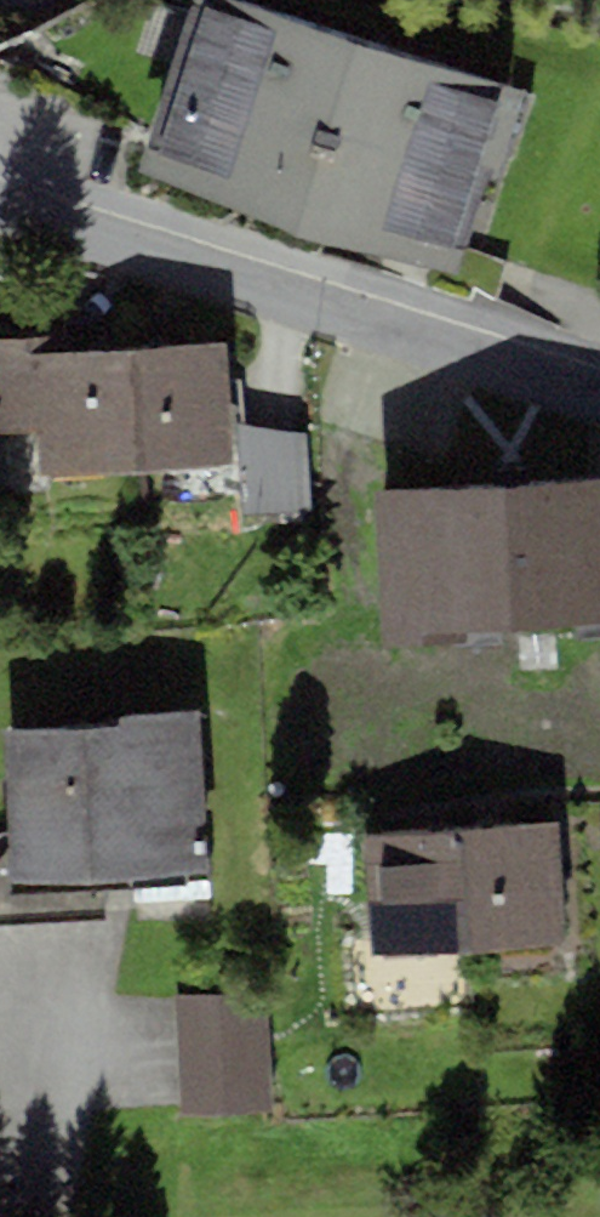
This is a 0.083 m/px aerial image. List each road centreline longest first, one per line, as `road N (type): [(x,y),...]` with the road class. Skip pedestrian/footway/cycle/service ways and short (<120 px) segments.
road 1 (residential): [(599,391),(0,203)]

